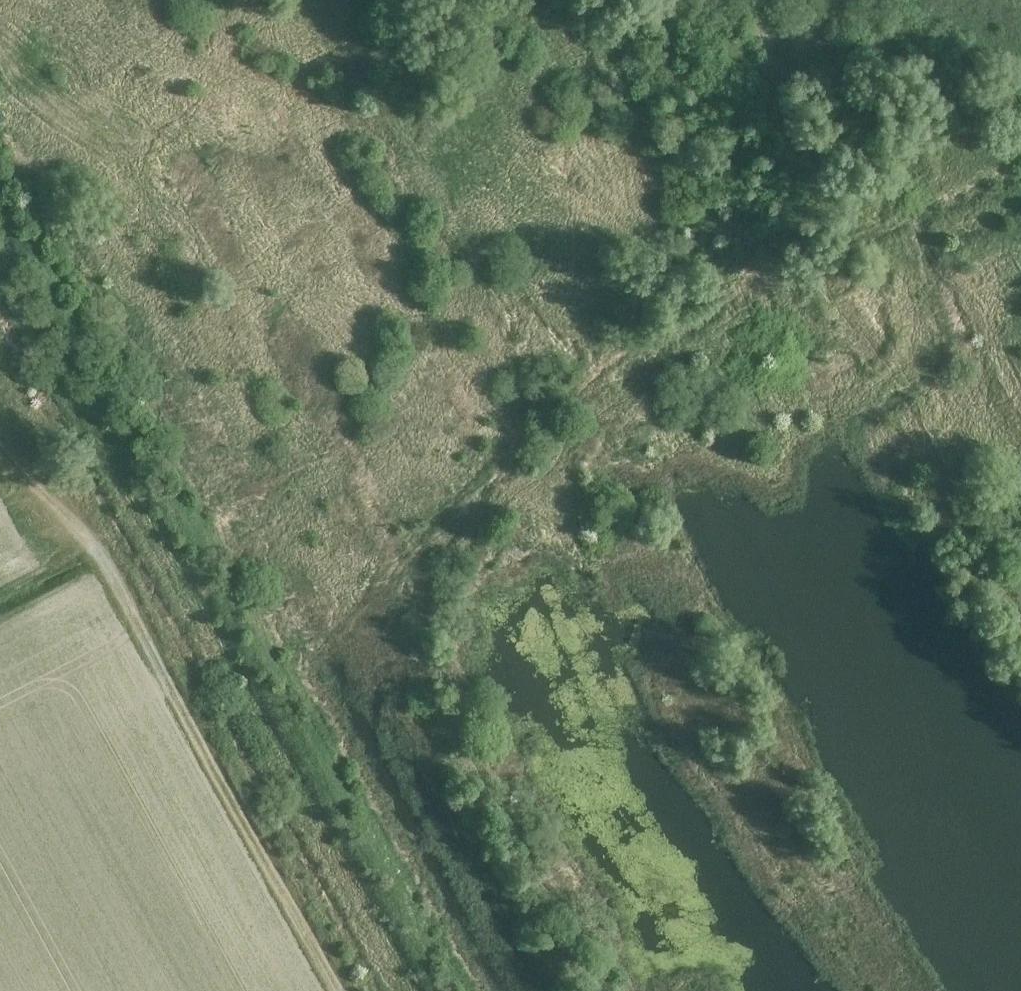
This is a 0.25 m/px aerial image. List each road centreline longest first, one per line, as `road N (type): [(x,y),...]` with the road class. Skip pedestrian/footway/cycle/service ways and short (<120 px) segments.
road 1 (track): [(303,990),(0,430)]

